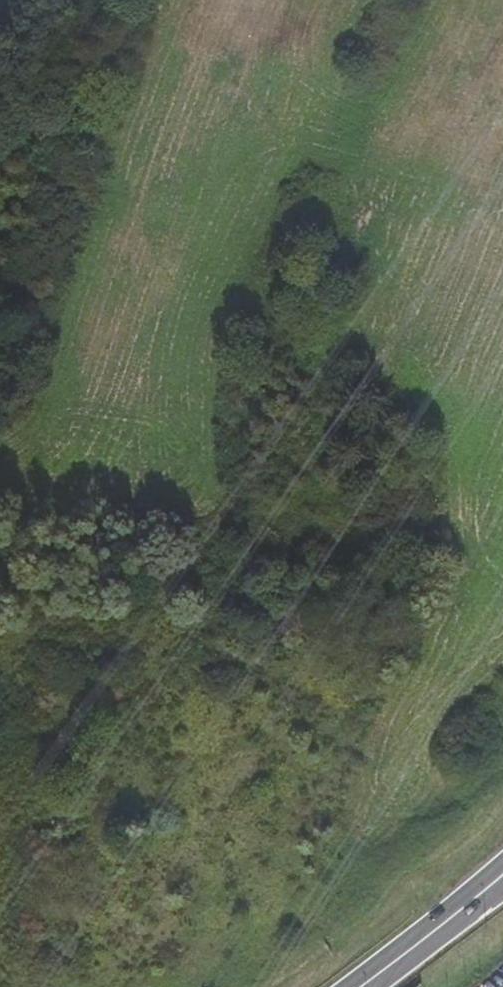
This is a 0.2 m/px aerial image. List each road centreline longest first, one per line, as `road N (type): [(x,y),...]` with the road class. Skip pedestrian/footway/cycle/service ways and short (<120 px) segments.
road 1 (primary): [(502,865),(354,986)]

